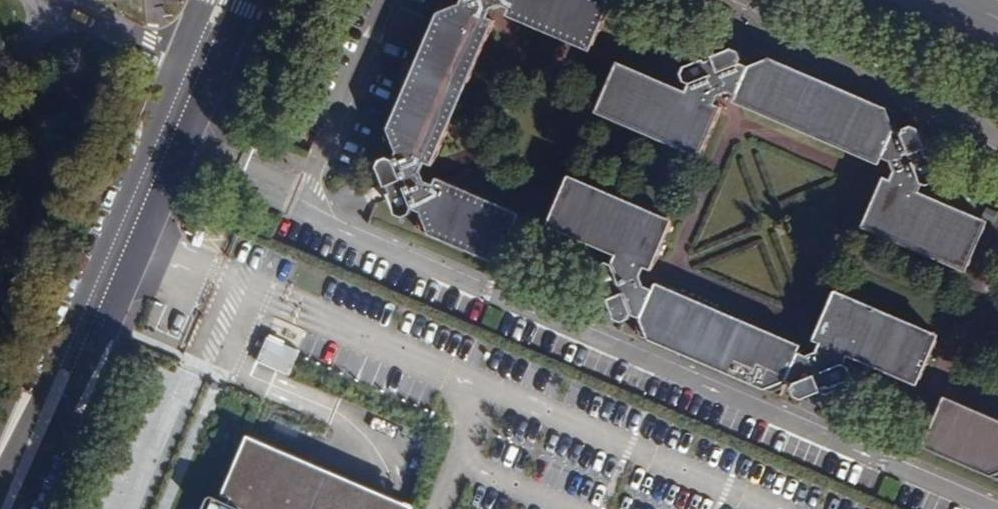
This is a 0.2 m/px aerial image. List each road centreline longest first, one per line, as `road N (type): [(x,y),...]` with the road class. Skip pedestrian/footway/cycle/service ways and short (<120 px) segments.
road 1 (secondary): [(23,508),(246,0)]
road 2 (secondary): [(180,52),(0,469)]
road 3 (unclassified): [(180,52),(65,0)]

